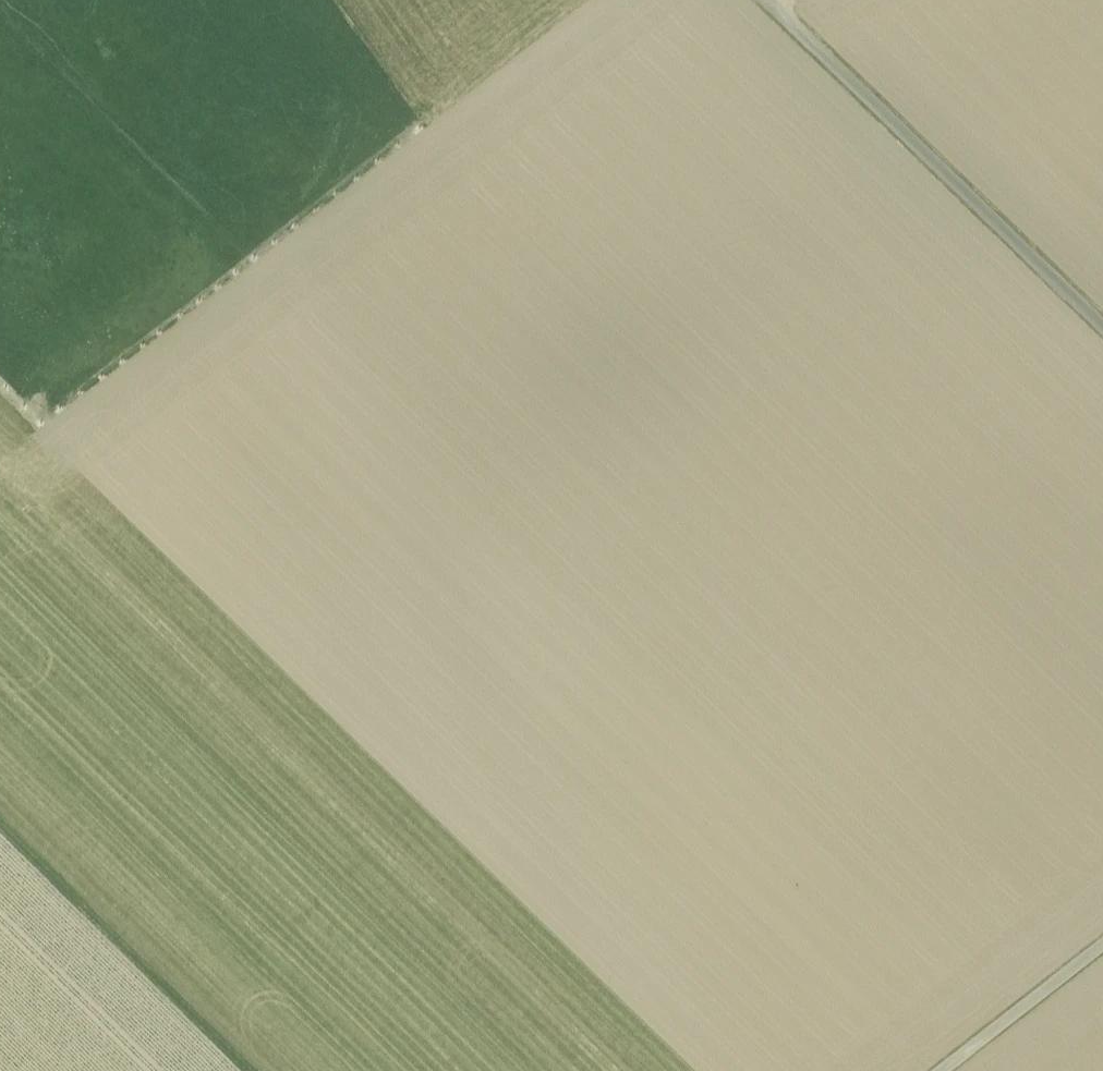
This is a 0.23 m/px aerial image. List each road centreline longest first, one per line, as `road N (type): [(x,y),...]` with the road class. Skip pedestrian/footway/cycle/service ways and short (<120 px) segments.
road 1 (unclassified): [(1102,344),(737,0)]
road 2 (track): [(958,1070),(1102,954)]

